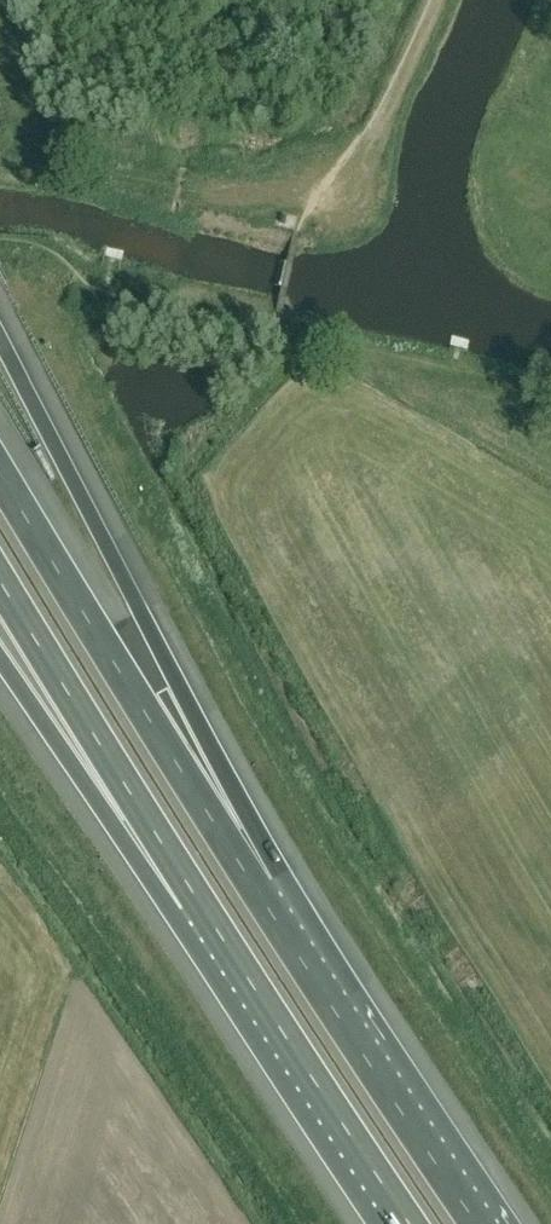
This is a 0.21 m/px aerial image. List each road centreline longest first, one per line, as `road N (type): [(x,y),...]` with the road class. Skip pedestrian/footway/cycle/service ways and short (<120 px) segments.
road 1 (motorway): [(251,884),(178,683),(0,340)]
road 2 (motorway): [(251,884),(0,473)]
road 3 (motorway): [(476,1223),(251,884)]
road 4 (motorway): [(193,894),(410,1223)]
road 5 (motorway): [(0,576),(193,894)]
road 6 (motorway): [(0,656),(193,894)]

